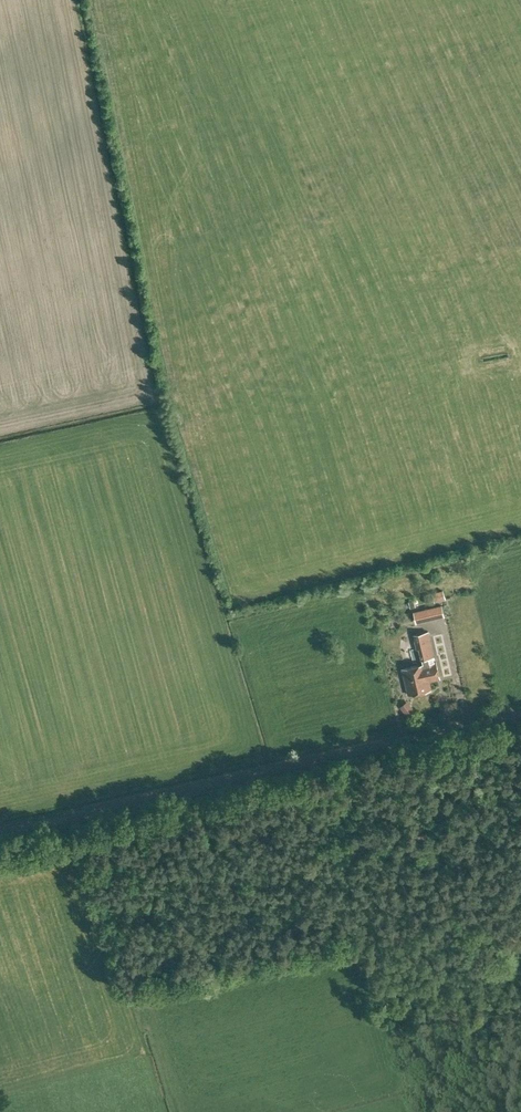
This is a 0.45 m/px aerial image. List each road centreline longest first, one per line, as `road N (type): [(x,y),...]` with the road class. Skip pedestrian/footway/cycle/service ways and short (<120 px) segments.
road 1 (unclassified): [(0,835),(520,716)]

